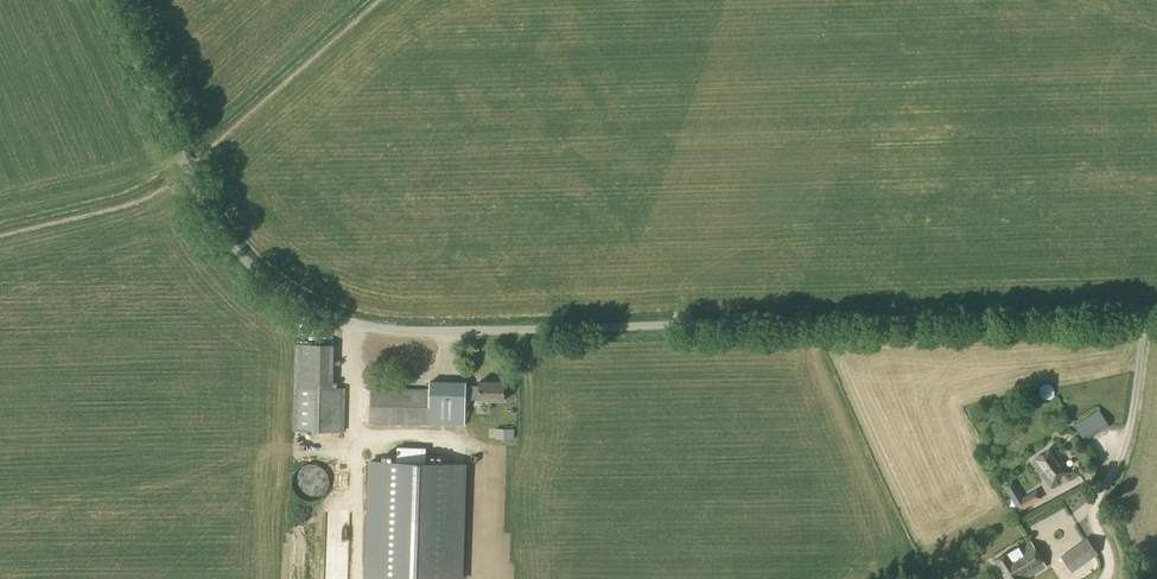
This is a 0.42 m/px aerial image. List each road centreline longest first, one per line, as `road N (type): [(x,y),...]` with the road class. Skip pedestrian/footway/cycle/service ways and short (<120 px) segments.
road 1 (unclassified): [(1156,317),(416,338),(368,336),(314,321),(251,272),(225,235),(108,0)]

